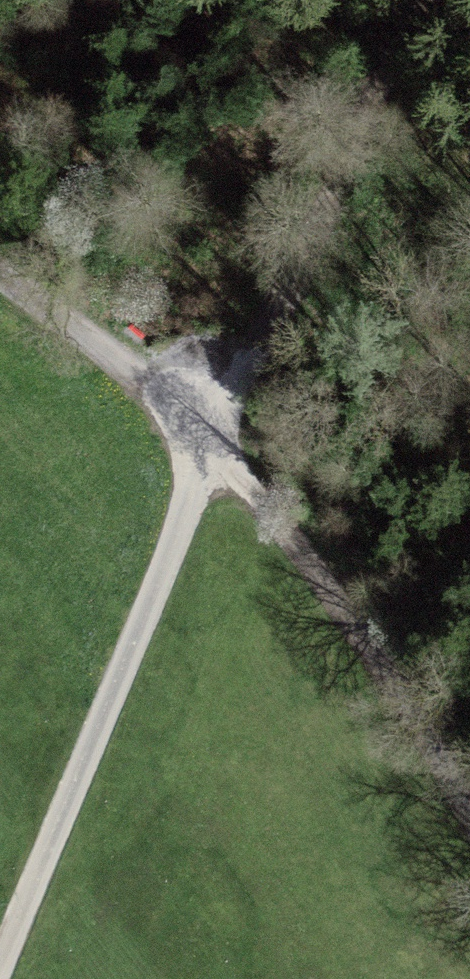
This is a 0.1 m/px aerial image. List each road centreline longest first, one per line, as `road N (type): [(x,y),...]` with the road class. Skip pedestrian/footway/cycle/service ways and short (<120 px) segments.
road 1 (track): [(228,418),(0,962)]
road 2 (track): [(228,418),(408,696),(469,839)]
road 3 (track): [(421,0),(228,418)]
road 4 (track): [(0,265),(228,418)]

